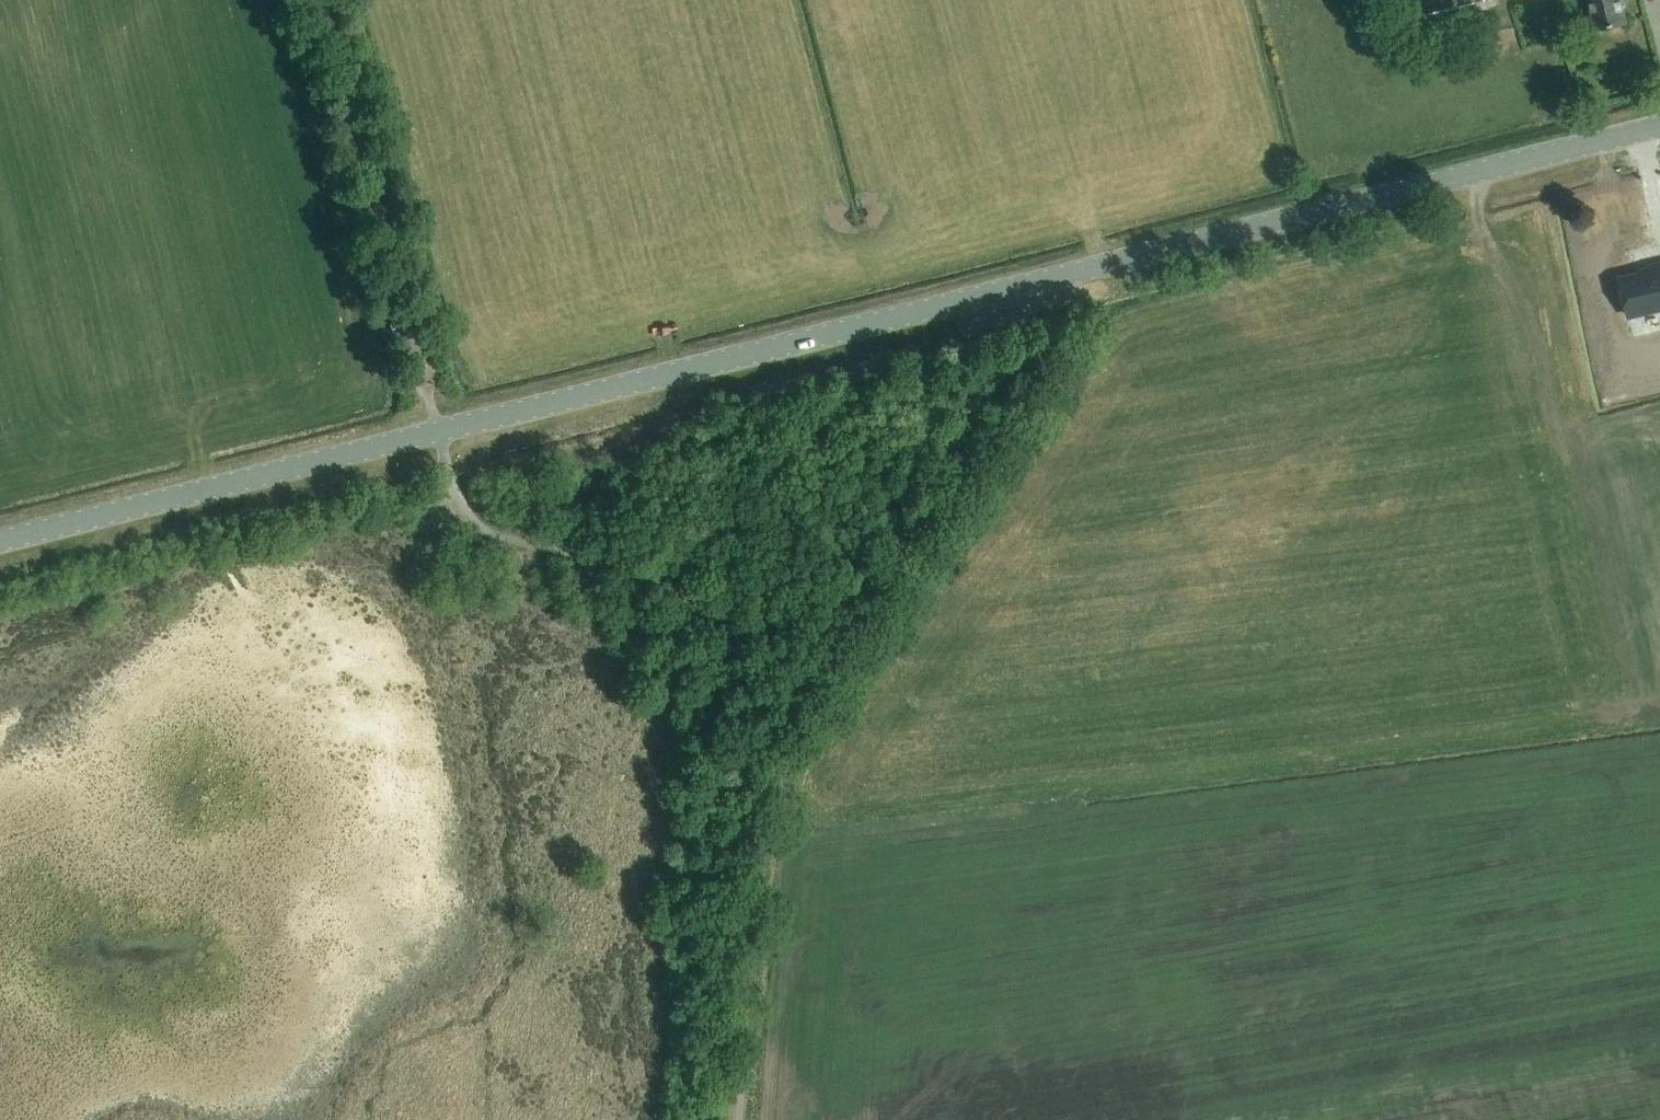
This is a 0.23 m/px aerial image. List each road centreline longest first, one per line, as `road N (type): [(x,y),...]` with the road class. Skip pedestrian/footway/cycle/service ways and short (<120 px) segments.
road 1 (tertiary): [(0,539),(1659,124)]

